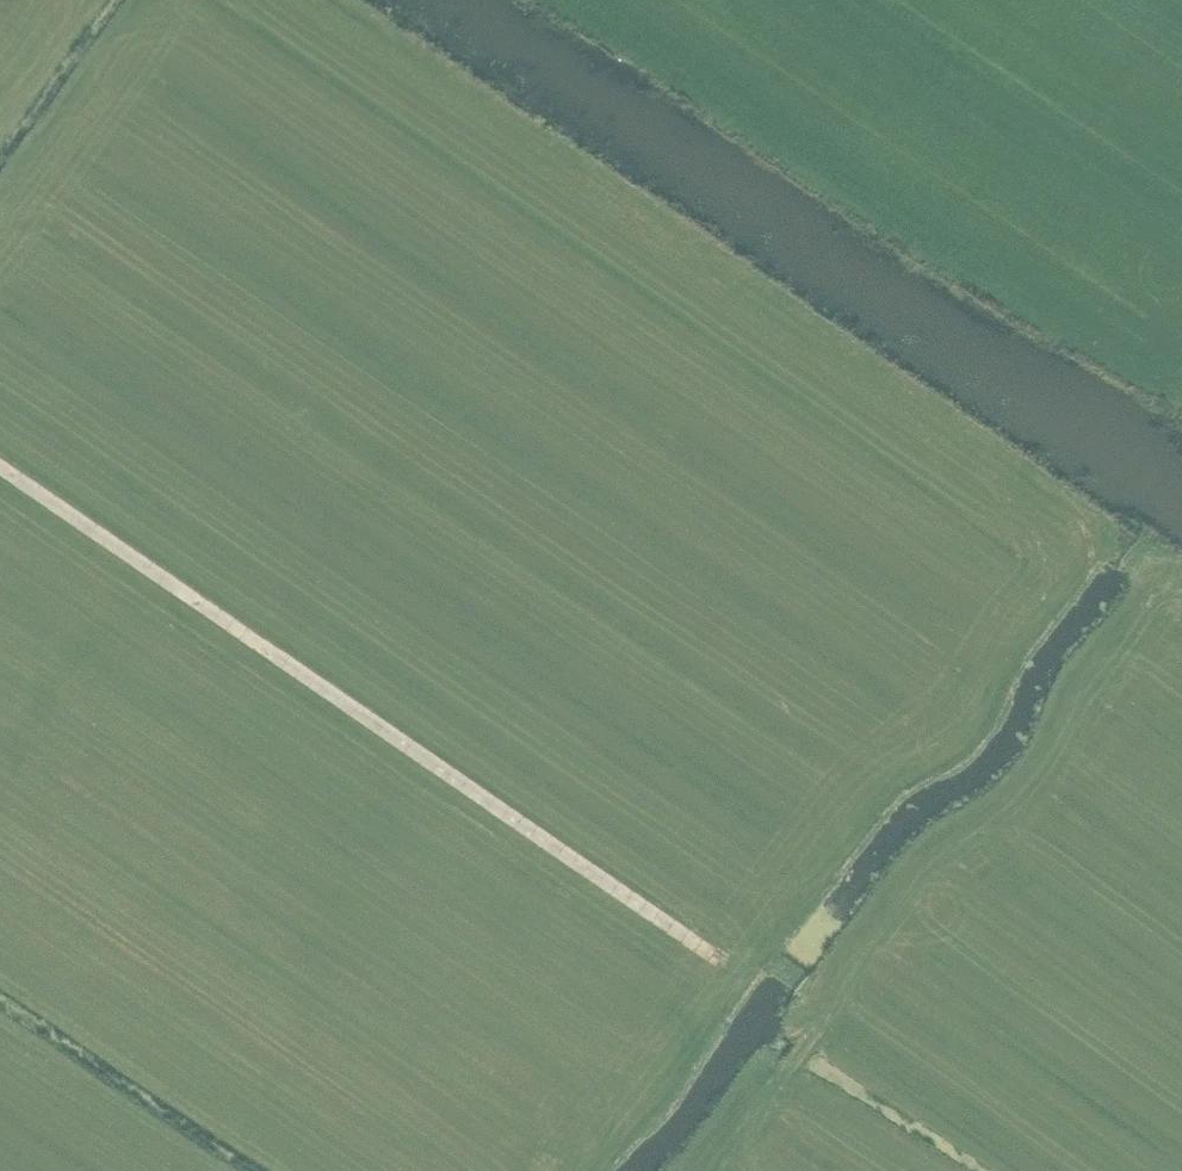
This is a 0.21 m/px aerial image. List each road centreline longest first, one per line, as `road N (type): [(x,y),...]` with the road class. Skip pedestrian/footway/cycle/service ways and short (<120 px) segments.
road 1 (track): [(0,472),(711,957),(767,963),(827,1009)]

